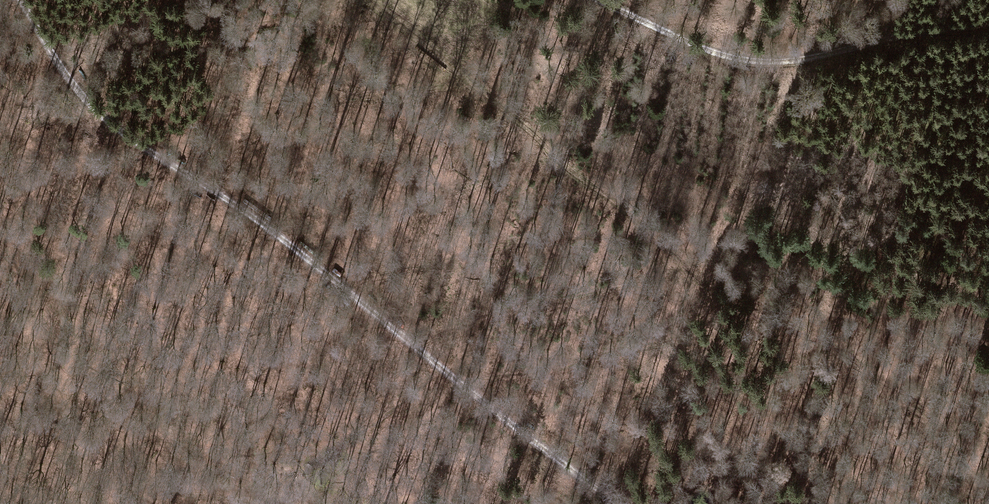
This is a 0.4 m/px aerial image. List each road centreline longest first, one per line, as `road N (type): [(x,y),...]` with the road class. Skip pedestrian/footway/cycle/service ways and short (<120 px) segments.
road 1 (track): [(616,503),(247,213),(134,142),(74,84),(23,0)]
road 2 (track): [(598,0),(721,55),(778,63),(988,23)]
road 3 (track): [(362,0),(566,164)]
road 4 (track): [(314,460),(443,367)]

